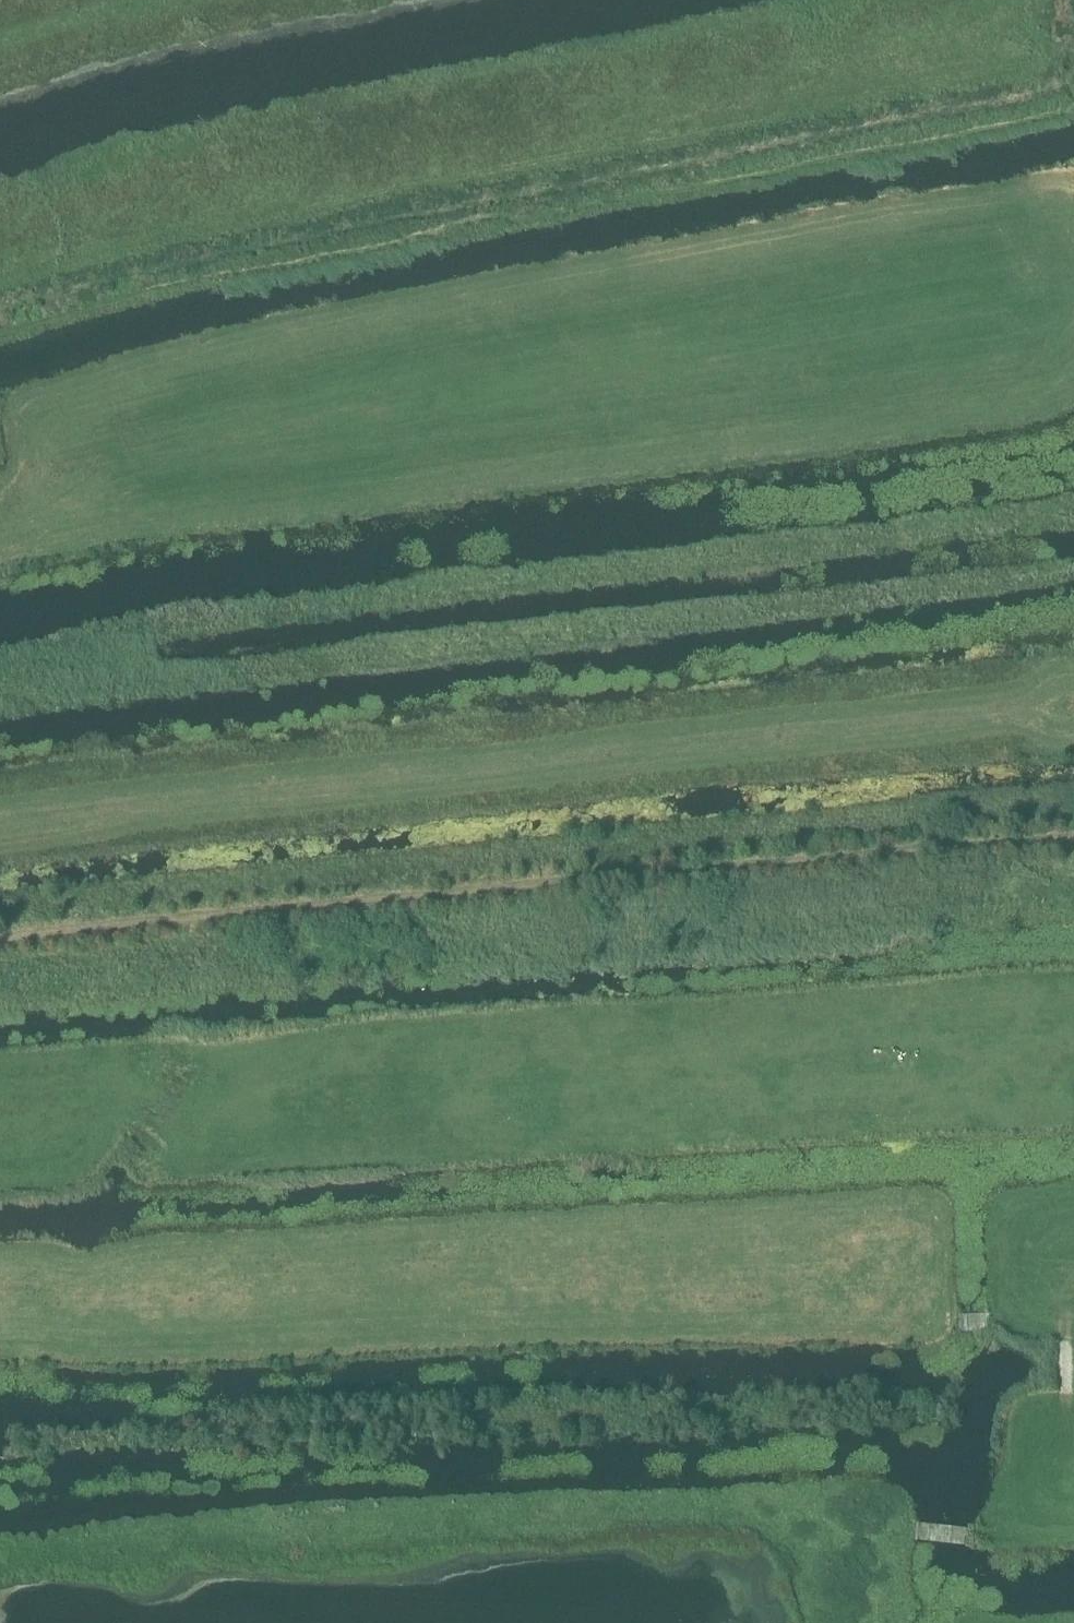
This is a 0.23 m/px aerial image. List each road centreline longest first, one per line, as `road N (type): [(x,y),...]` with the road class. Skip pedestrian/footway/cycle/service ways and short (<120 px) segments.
road 1 (track): [(0,832),(1073,706)]
road 2 (track): [(1073,836),(0,938)]

